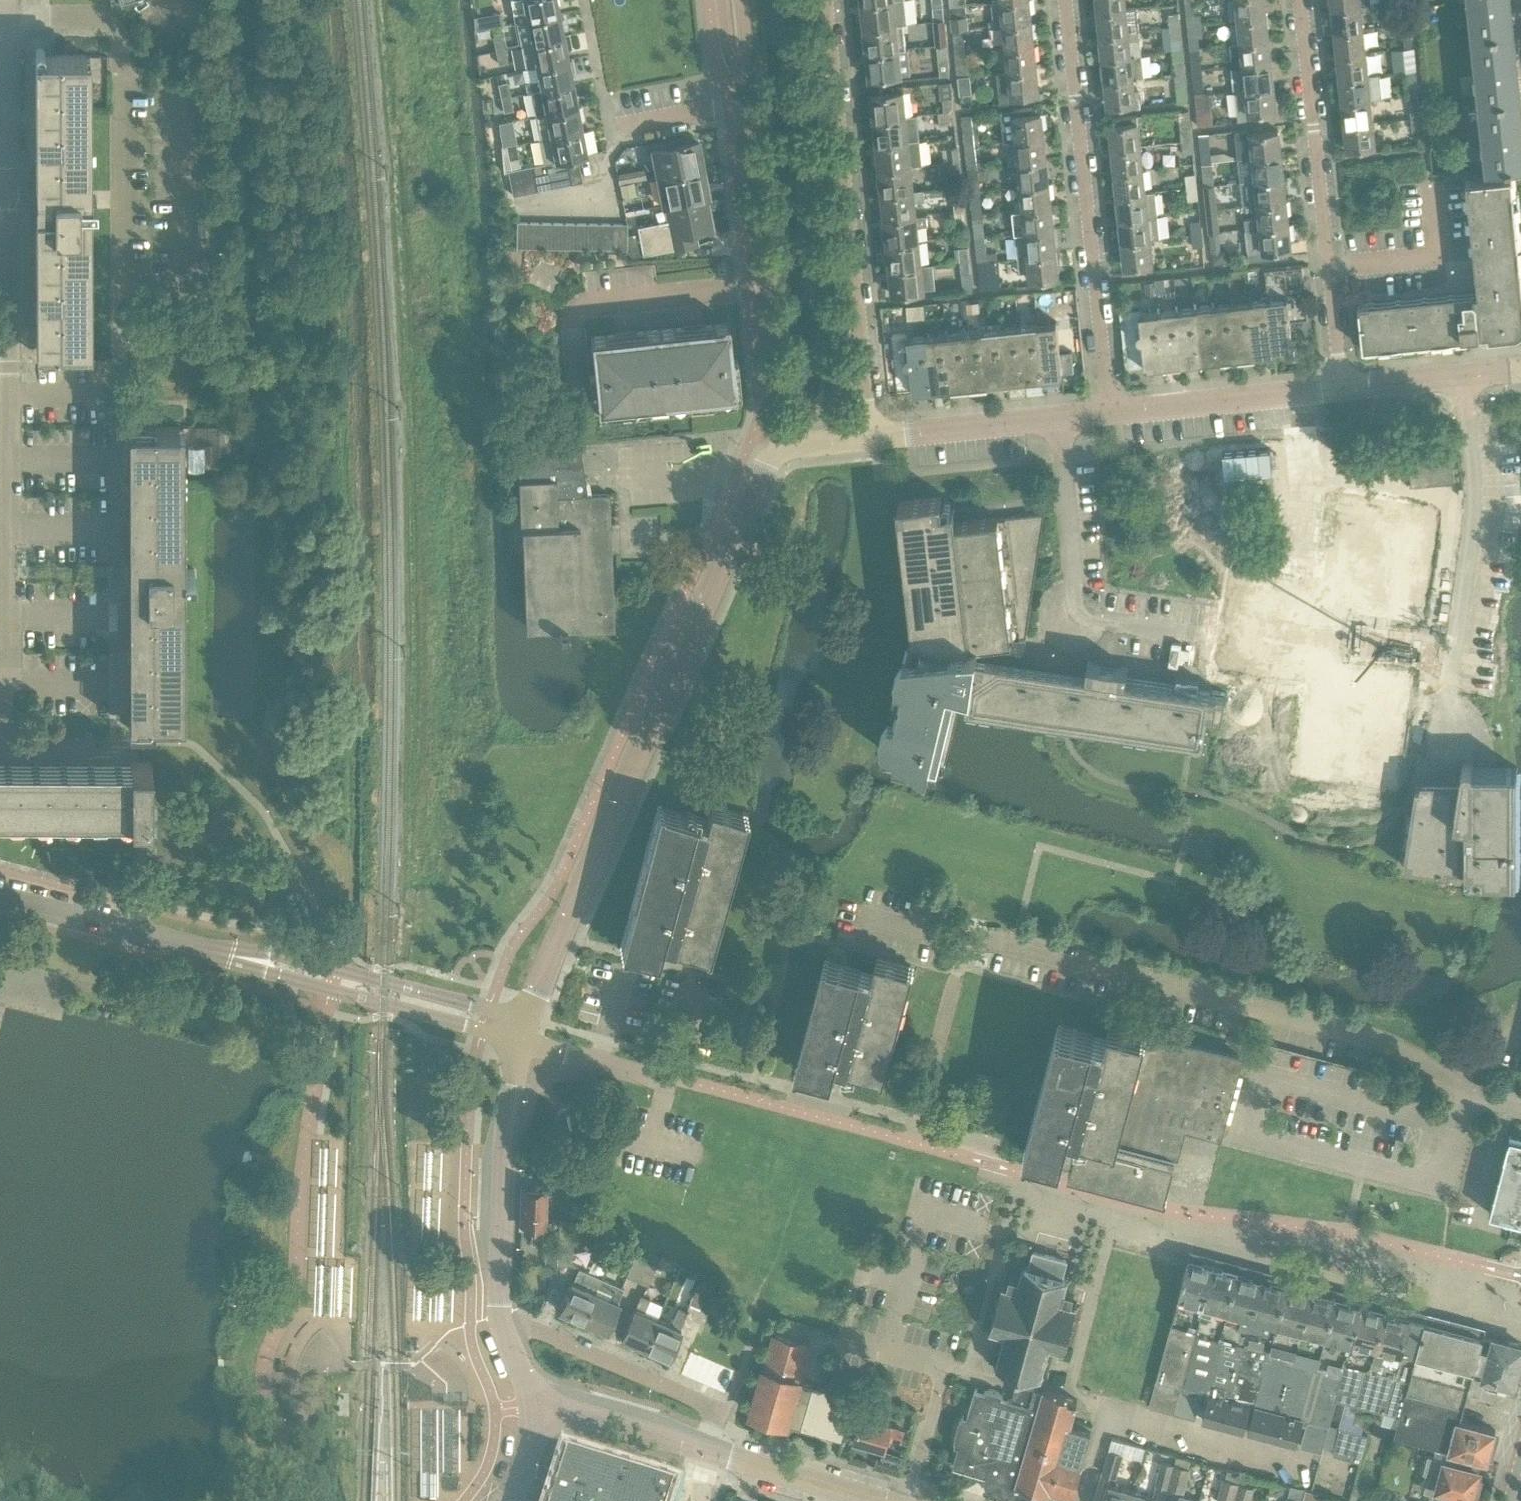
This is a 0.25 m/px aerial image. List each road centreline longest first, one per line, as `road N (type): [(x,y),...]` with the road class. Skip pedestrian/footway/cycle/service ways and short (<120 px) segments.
road 1 (residential): [(520,1039),(757,483),(782,441)]
road 2 (residential): [(6,679),(4,190)]
road 3 (residential): [(870,435),(825,0)]
road 4 (residential): [(1064,0),(1108,412)]
road 5 (residential): [(1341,387),(1300,0)]
road 6 (residential): [(1462,375),(1473,519),(1440,740)]
road 7 (residential): [(782,441),(744,102)]
road 8 (residential): [(1060,417),(1080,612),(1208,640)]
road 9 (tertiary): [(486,1020),(479,1008),(302,959),(213,951)]
road 10 (tertiary): [(213,951),(473,1028),(486,1020)]
road 11 (residential): [(1086,1500),(1113,1415),(1299,1466)]
road 12 (tertiary): [(500,1316),(506,1136),(520,1039)]
road 13 (residential): [(706,1449),(718,1412),(500,1316)]
road 14 (residential): [(1108,412),(1341,387)]
road 15 (tertiary): [(213,951),(0,896)]
road 16 (residential): [(870,435),(1060,417)]
road 17 (residential): [(4,190),(8,0)]
road 18 (residential): [(6,679),(6,752),(121,752)]
road 19 (tertiary): [(883,1500),(706,1449)]
road 20 (tertiary): [(706,1449),(598,1417),(535,1409)]
road 21 (residential): [(666,1080),(520,1039)]
road 22 (residential): [(744,102),(611,129)]
road 23 (residential): [(1341,387),(1462,375)]

